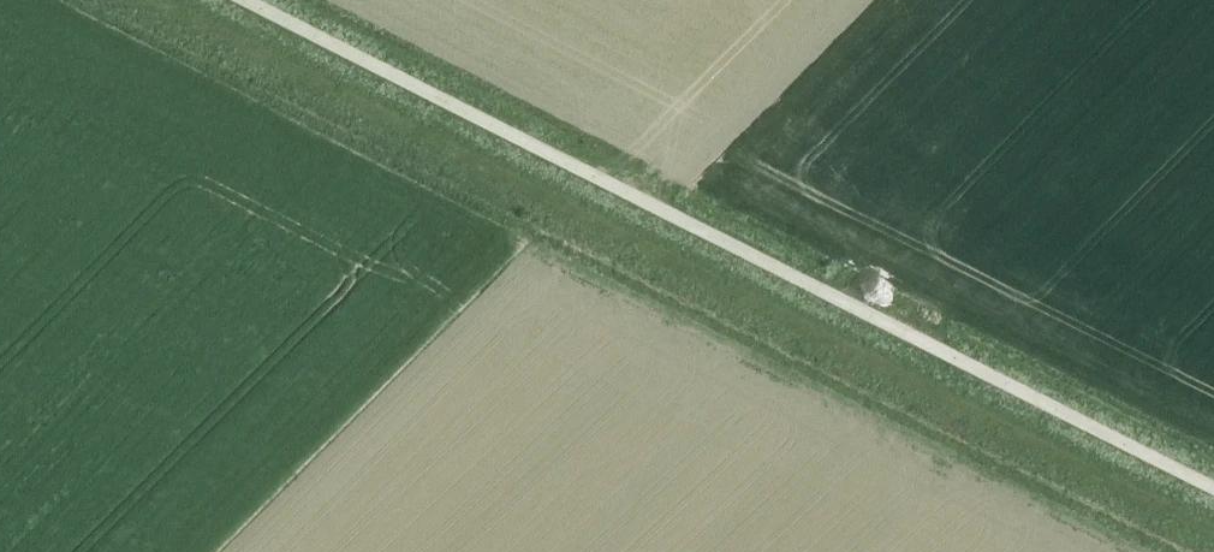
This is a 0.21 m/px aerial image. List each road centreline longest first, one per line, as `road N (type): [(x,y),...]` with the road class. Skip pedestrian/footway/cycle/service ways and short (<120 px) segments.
road 1 (unclassified): [(1213,483),(248,0)]

